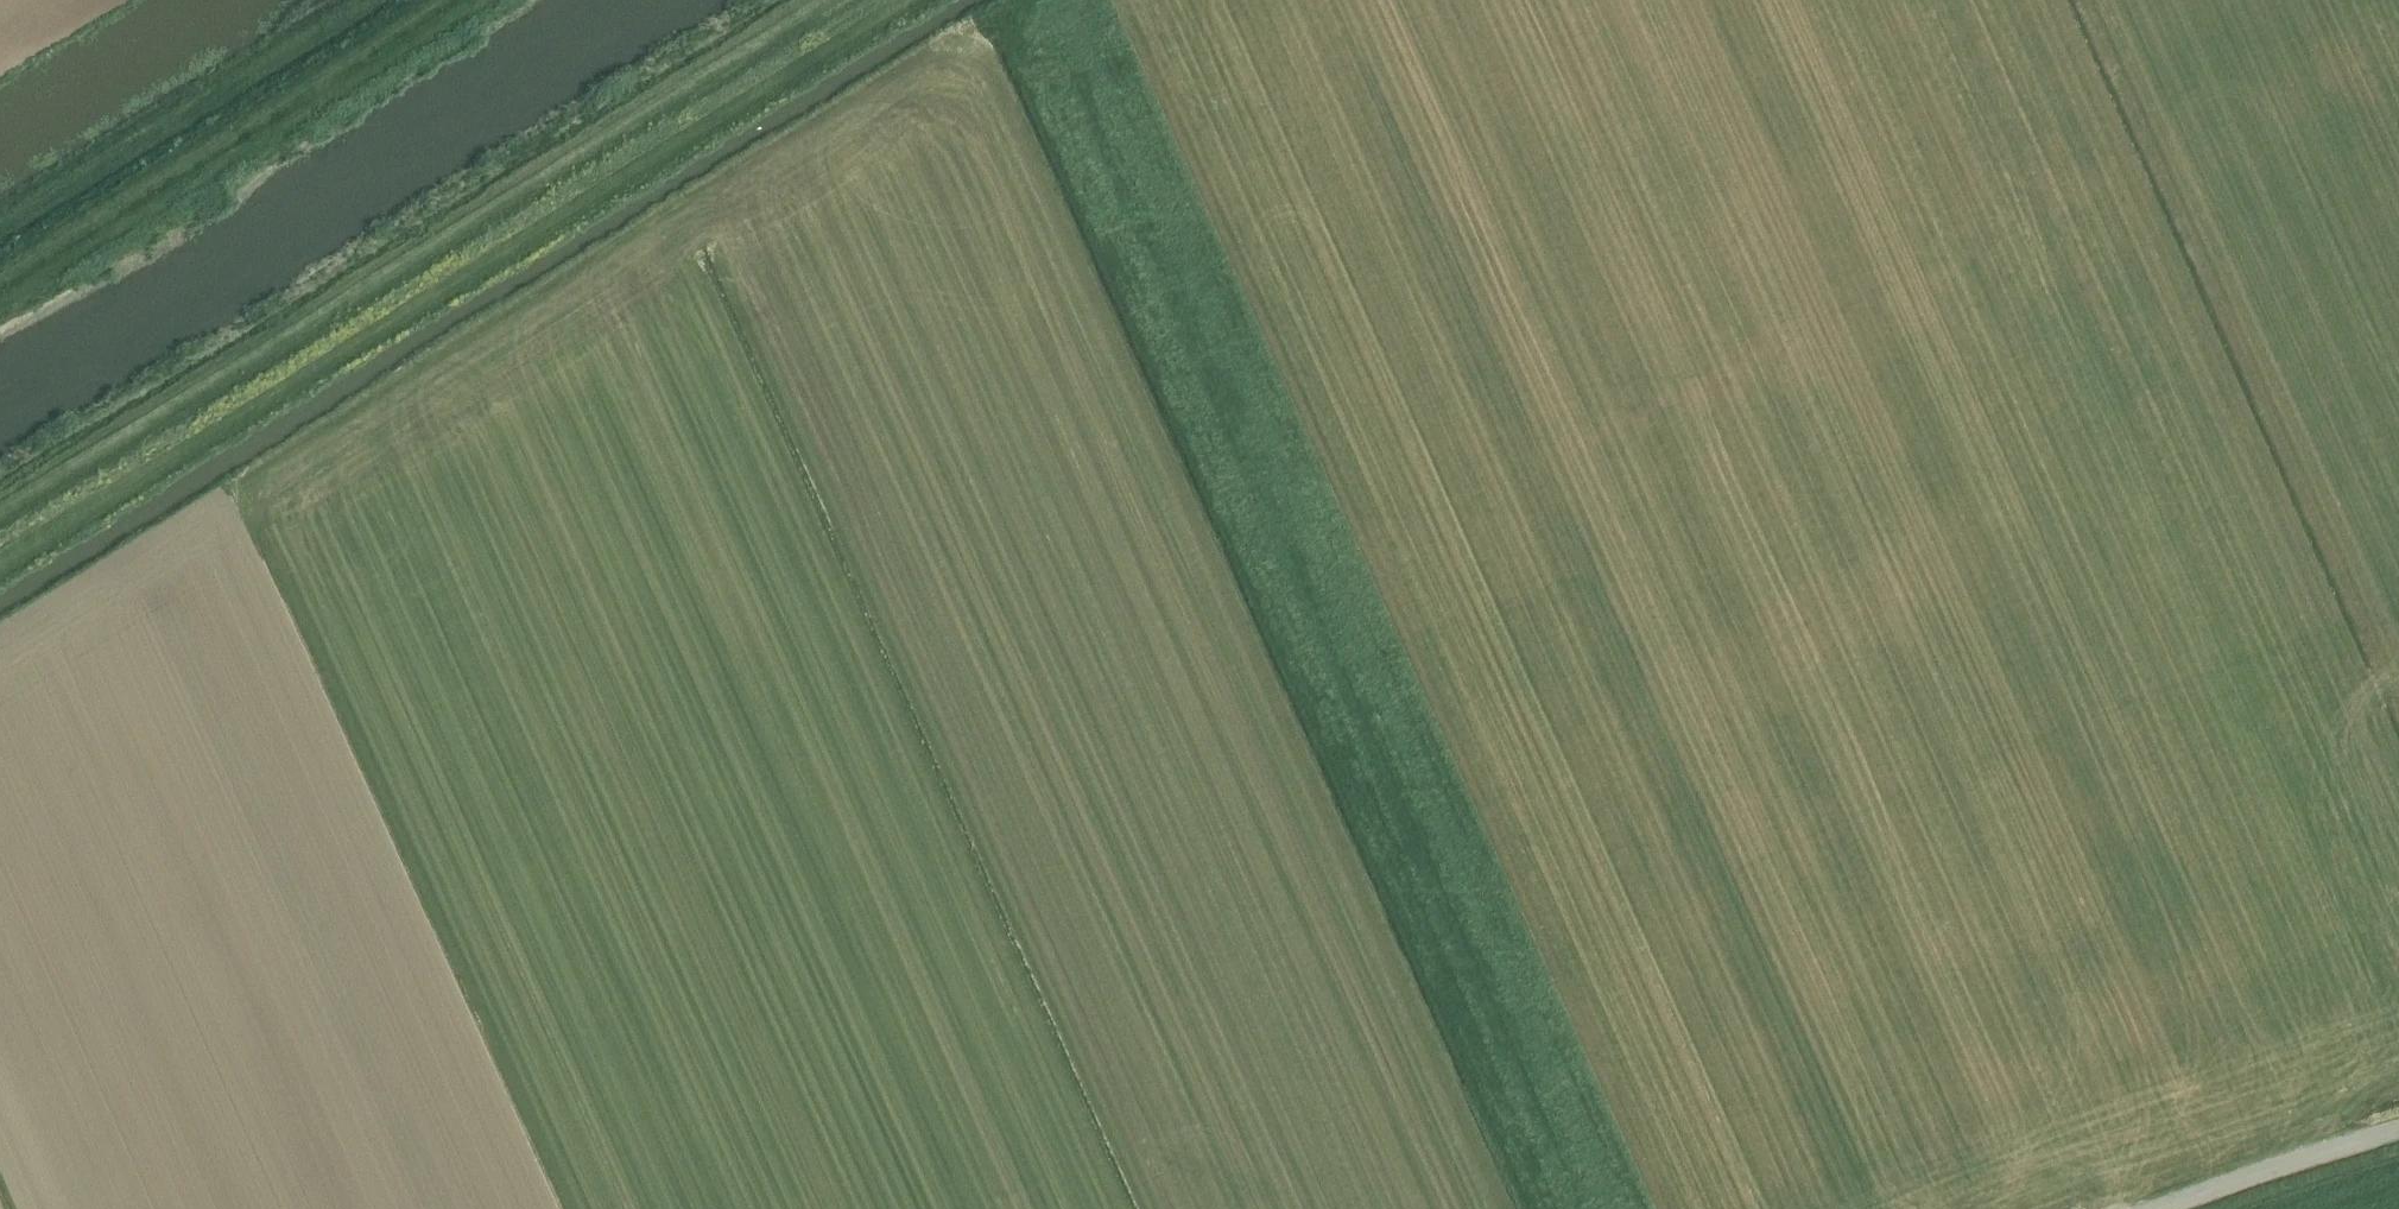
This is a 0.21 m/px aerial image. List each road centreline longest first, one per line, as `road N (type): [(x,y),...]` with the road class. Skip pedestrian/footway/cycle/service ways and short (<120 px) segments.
road 1 (unclassified): [(2160,1208),(2398,1132)]

